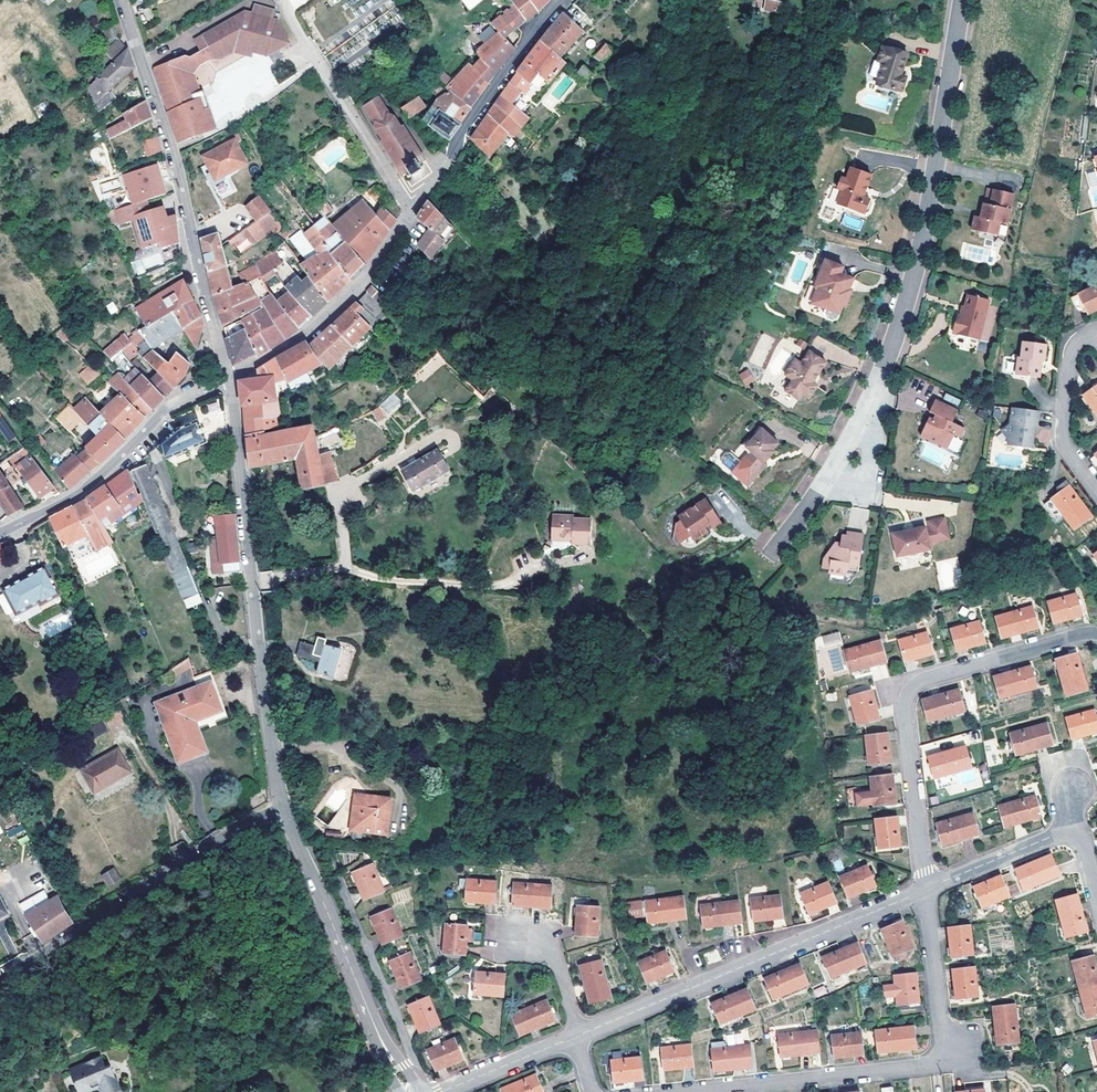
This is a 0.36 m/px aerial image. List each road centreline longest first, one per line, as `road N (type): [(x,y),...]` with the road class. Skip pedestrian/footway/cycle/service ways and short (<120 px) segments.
road 1 (residential): [(963,0),(931,198),(887,361),(817,492),(769,558)]
road 2 (tertiary): [(229,378),(304,333),(373,268),(489,92),(563,0)]
road 3 (tertiary): [(284,808),(229,378)]
road 4 (residential): [(693,1091),(937,1061),(944,1048),(926,889)]
road 5 (residential): [(1096,632),(911,687),(905,715),(926,889)]
road 6 (residential): [(229,378),(176,162),(122,0)]
road 7 (residential): [(578,1035),(926,889)]
road 8 (residential): [(0,979),(284,808)]
road 9 (residential): [(0,532),(79,492),(171,405),(229,378)]
road 10 (tertiary): [(387,1050),(284,808)]
road 11 (residential): [(411,1076),(413,1056),(339,877)]
road 12 (residential): [(1096,492),(1061,431),(1071,350),(1094,332)]
road 13 (residential): [(926,889),(1071,833)]
road 14 (residential): [(441,1091),(578,1035)]

